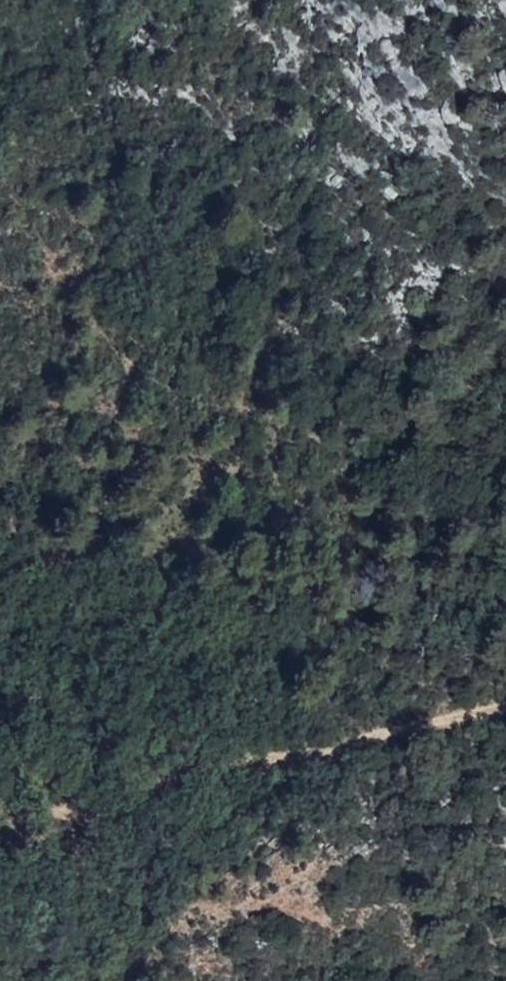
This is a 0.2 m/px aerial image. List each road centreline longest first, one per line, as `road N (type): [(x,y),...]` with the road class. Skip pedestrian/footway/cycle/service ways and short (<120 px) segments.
road 1 (track): [(0,827),(86,817),(130,783),(189,767),(505,709)]

